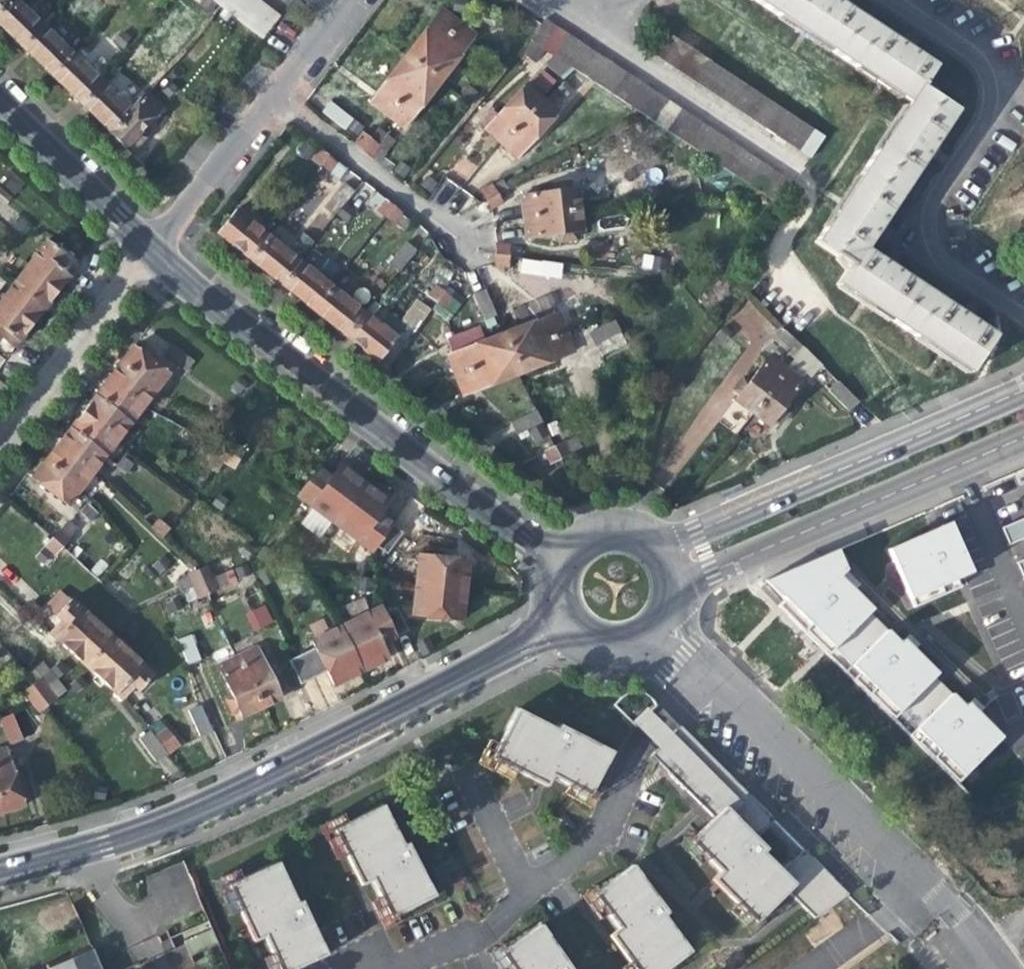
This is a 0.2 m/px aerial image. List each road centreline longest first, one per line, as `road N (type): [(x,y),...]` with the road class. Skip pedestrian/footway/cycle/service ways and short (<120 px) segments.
road 1 (residential): [(560,625),(185,815),(72,853)]
road 2 (residential): [(147,250),(559,562)]
road 3 (residential): [(669,630),(920,889),(986,968)]
road 4 (residential): [(891,0),(973,54),(989,77),(987,126),(934,200),(930,223),(949,266),(1023,316)]
road 5 (residential): [(1023,392),(661,548)]
road 6 (residential): [(679,590),(1023,439)]
road 7 (residential): [(456,238),(273,100)]
road 8 (residential): [(0,420),(147,250)]
road 9 (residential): [(0,108),(147,250)]
road 10 (residential): [(273,100),(147,250)]
road 11 (residential): [(157,968),(156,956),(72,853)]
road 12 (residential): [(354,0),(273,100)]
road 13 (residential): [(560,625),(596,653),(619,656),(669,630)]
road 14 (residential): [(661,548),(619,528),(595,531),(559,562)]

